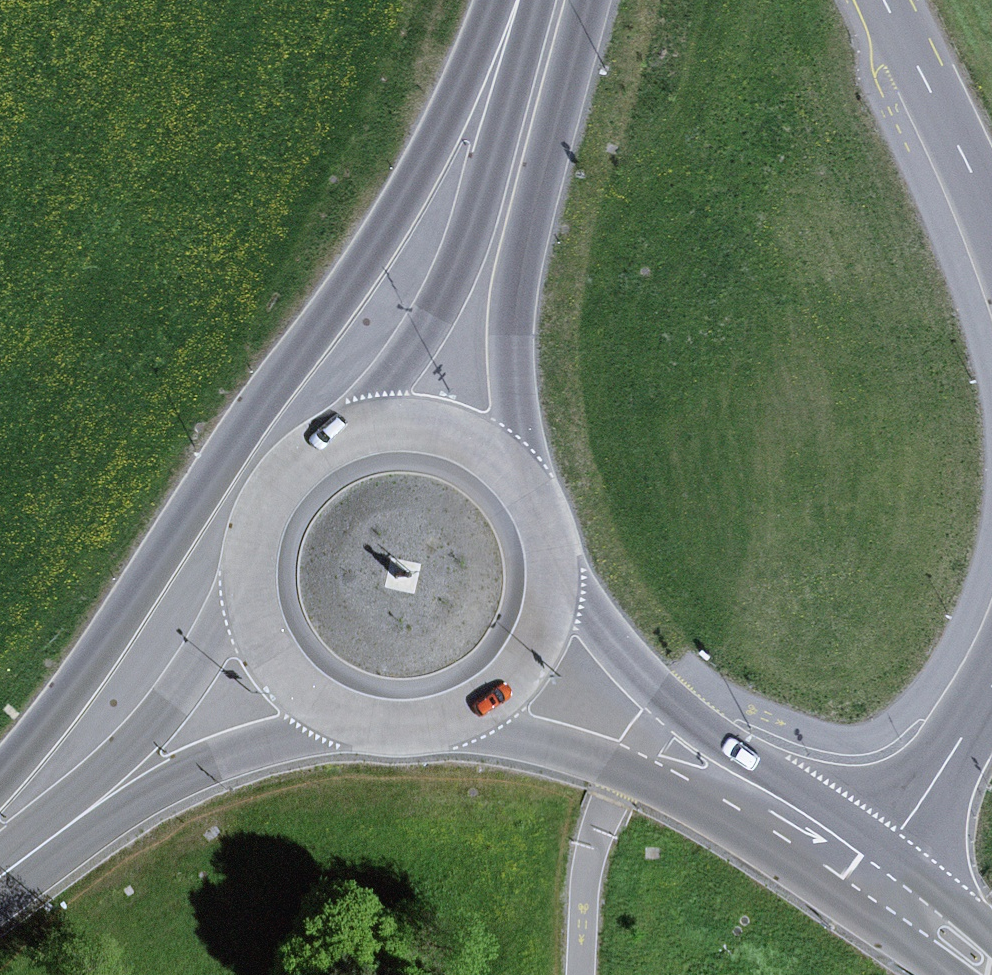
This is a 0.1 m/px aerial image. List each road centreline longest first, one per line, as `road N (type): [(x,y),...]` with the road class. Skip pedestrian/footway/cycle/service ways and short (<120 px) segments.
road 1 (trunk): [(510,0),(361,269),(65,703),(0,781)]
road 2 (trunk): [(523,479),(511,346),(518,265),(586,0)]
road 3 (trunk): [(525,0),(471,230),(437,309),(359,429)]
road 4 (primary): [(463,719),(778,812)]
road 5 (primary): [(778,812),(671,707),(558,577)]
road 6 (primary): [(84,812),(231,749),(342,718)]
road 7 (primary): [(250,596),(84,812)]
road 8 (tertiary): [(889,0),(991,215)]
road 9 (tertiary): [(991,686),(869,876)]
road 10 (primary): [(359,429),(310,453),(274,493),(253,542),(250,596)]
road 11 (primary): [(523,479),(484,445),(436,426),(359,429)]
road 12 (primary): [(463,719),(524,672),(549,627),(558,577)]
road 13 (primary): [(250,596),(273,660),(303,694),(342,718)]
road 14 (primary): [(869,876),(991,970)]
road 15 (primary): [(342,718),(390,730),(463,719)]

